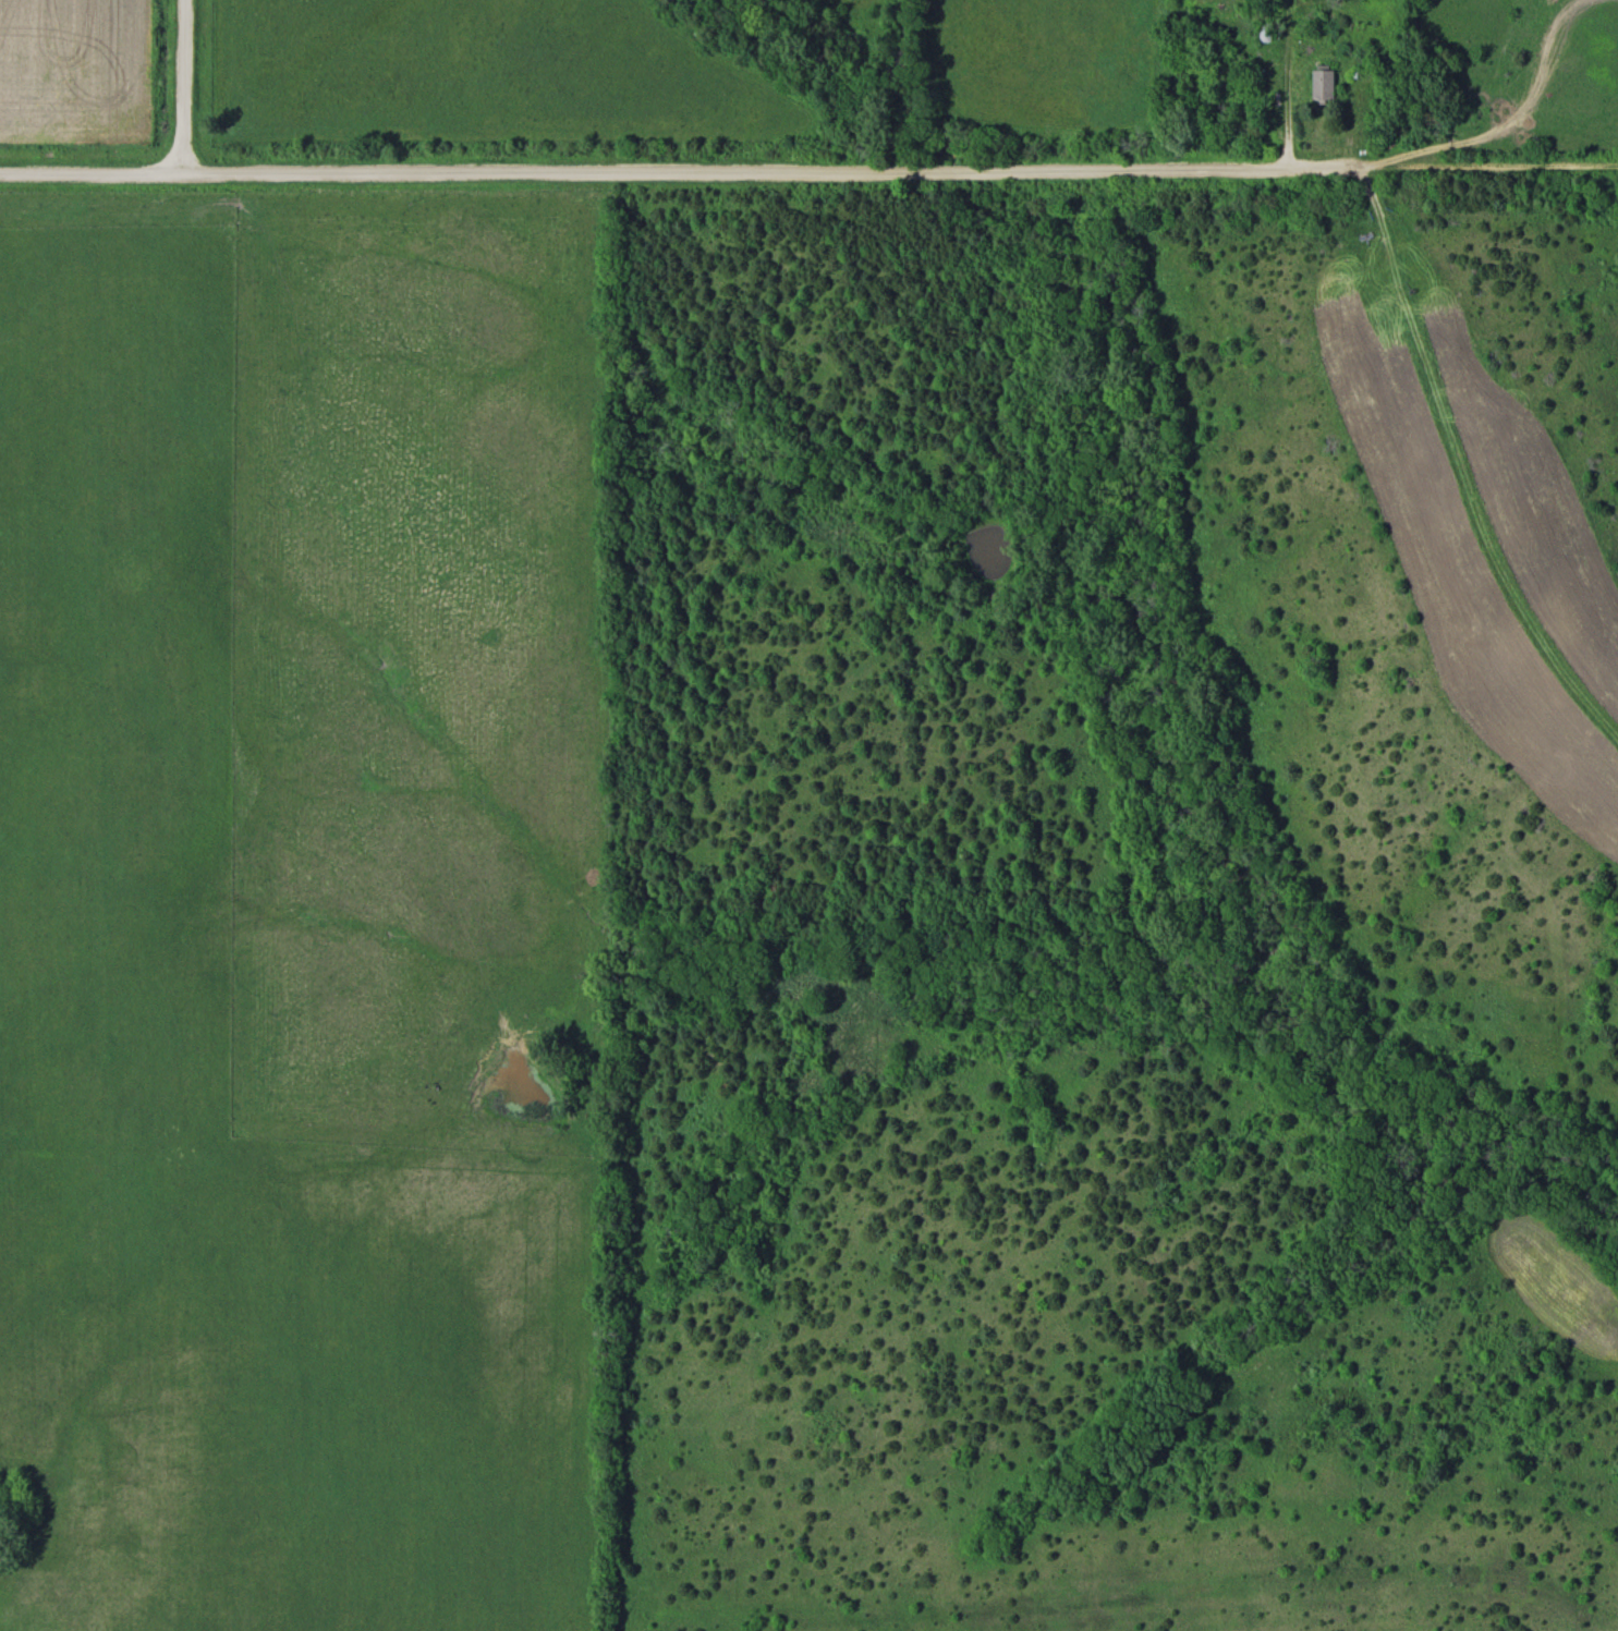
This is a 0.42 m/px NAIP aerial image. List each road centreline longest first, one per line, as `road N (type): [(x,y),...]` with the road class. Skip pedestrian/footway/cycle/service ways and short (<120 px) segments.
road 1 (residential): [(172,177),(1617,164)]
road 2 (residential): [(188,0),(183,177)]
road 3 (residential): [(172,177),(0,176)]

